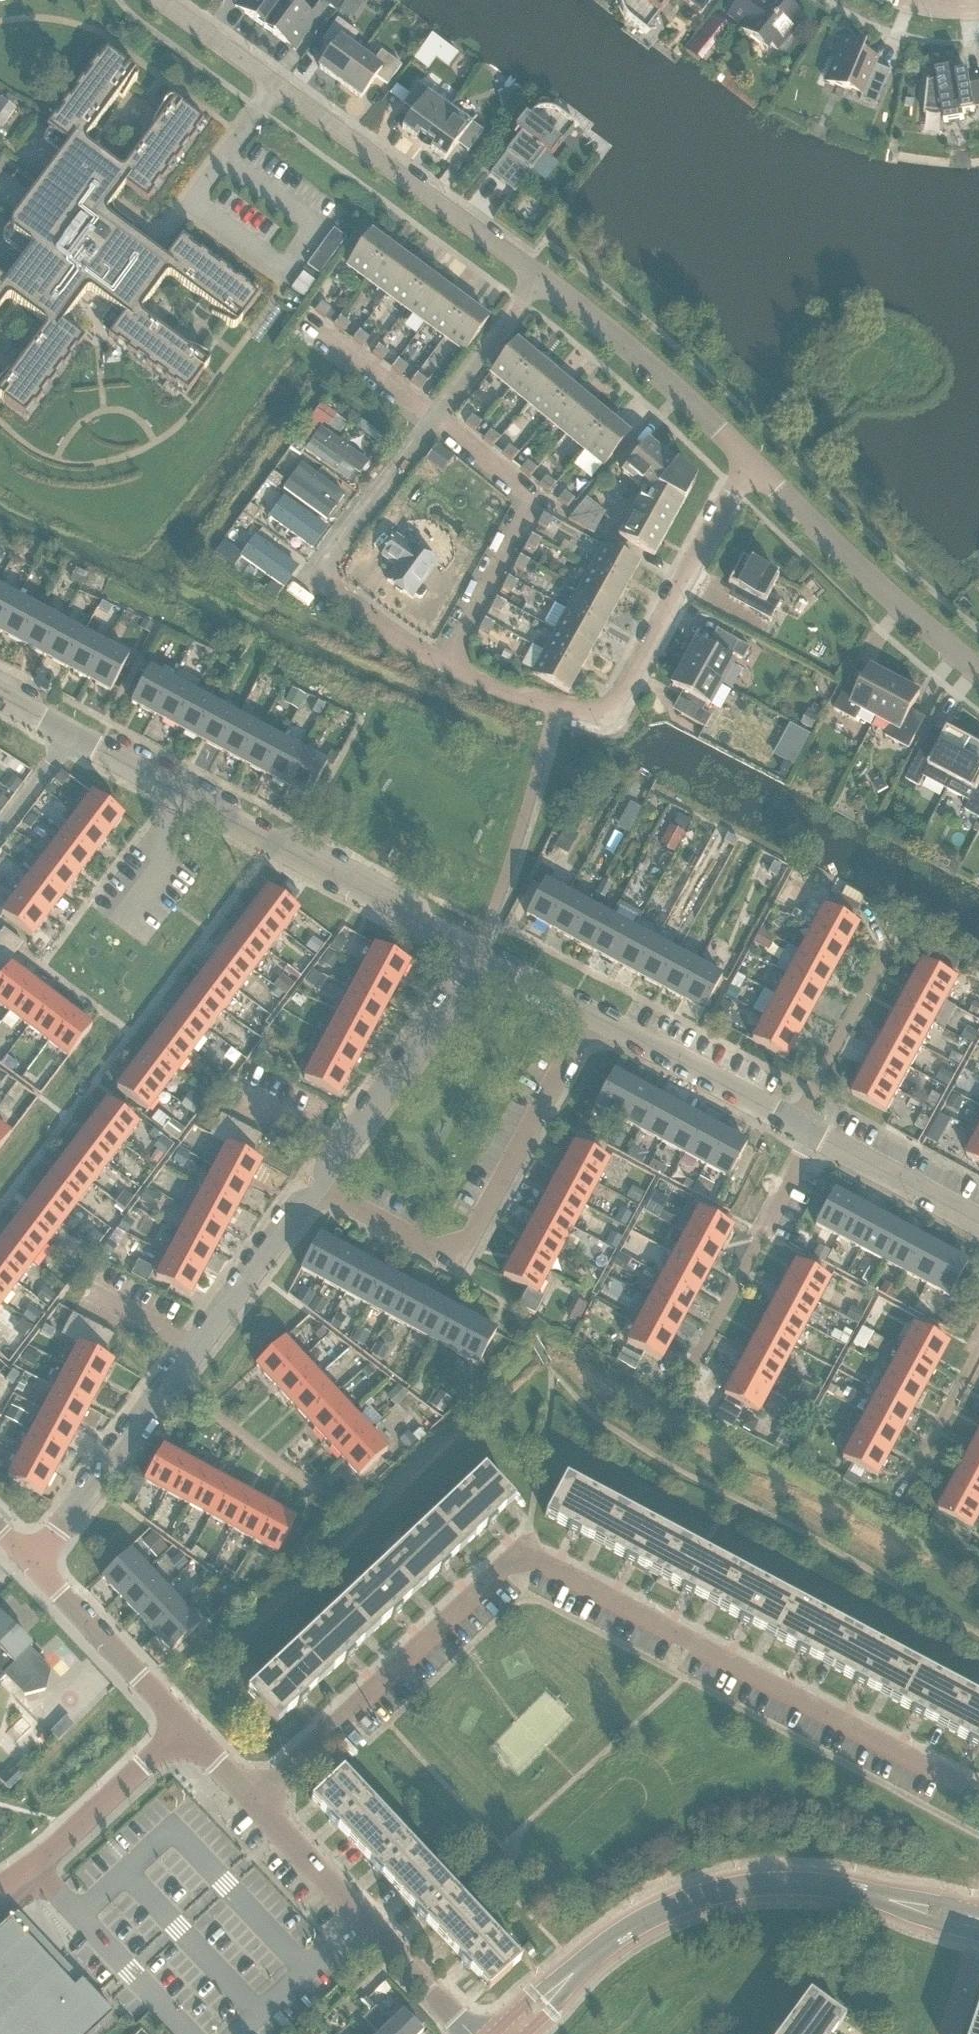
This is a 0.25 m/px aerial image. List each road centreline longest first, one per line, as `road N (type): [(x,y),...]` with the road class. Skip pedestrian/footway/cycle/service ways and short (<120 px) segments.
road 1 (residential): [(538,276),(331,553),(325,572),(332,591),(475,680),(556,706),(610,706),(753,464)]
road 2 (residential): [(978,1796),(527,1552),(249,1799)]
road 3 (residential): [(538,276),(165,0)]
road 4 (residential): [(320,1192),(454,1260),(584,1010)]
road 5 (secondary): [(512,2033),(637,1922),(701,1892),(820,1881),(873,1892)]
road 6 (residential): [(475,953),(185,797)]
road 7 (unclassified): [(468,2033),(249,1799)]
road 8 (residential): [(978,669),(753,464)]
road 9 (residential): [(753,464),(538,276)]
road 10 (residential): [(320,1192),(475,953)]
road 11 (residential): [(810,1132),(584,1010)]
road 12 (residential): [(185,1729),(51,1852),(0,1886)]
road 13 (residential): [(31,1568),(170,1393)]
road 14 (unclassified): [(185,1729),(31,1568)]
road 15 (residential): [(185,797),(0,699)]
road 16 (residential): [(203,1350),(320,1192)]
road 17 (residential): [(978,1219),(810,1132)]
road 18 (residential): [(317,1492),(170,1393)]
road 19 (residential): [(124,924),(168,862),(157,833),(185,797)]
road 20 (residential): [(584,1010),(475,953)]
road 21 (residential): [(203,1350),(95,1296)]

